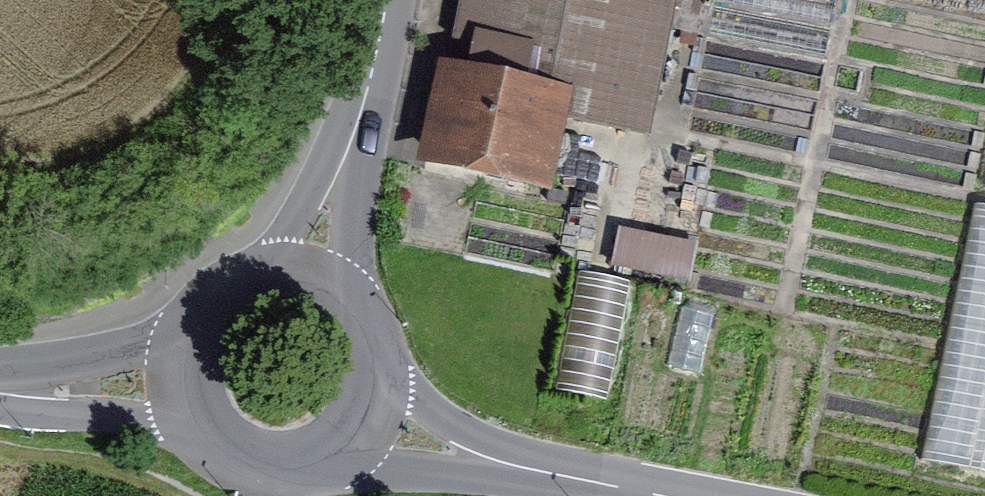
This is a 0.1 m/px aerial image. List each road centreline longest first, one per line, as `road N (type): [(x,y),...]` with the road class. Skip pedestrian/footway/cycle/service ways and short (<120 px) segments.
road 1 (tertiary): [(674,495),(507,463),(370,417)]
road 2 (tertiary): [(386,0),(310,274)]
road 3 (tertiary): [(183,379),(209,438),(266,468),(329,458),(370,417)]
road 4 (tertiary): [(310,274),(246,277),(219,293),(197,317),(183,379)]
road 5 (tertiary): [(183,379),(0,390)]
road 6 (tertiary): [(370,417),(383,378),(380,344),(365,313),(310,274)]

